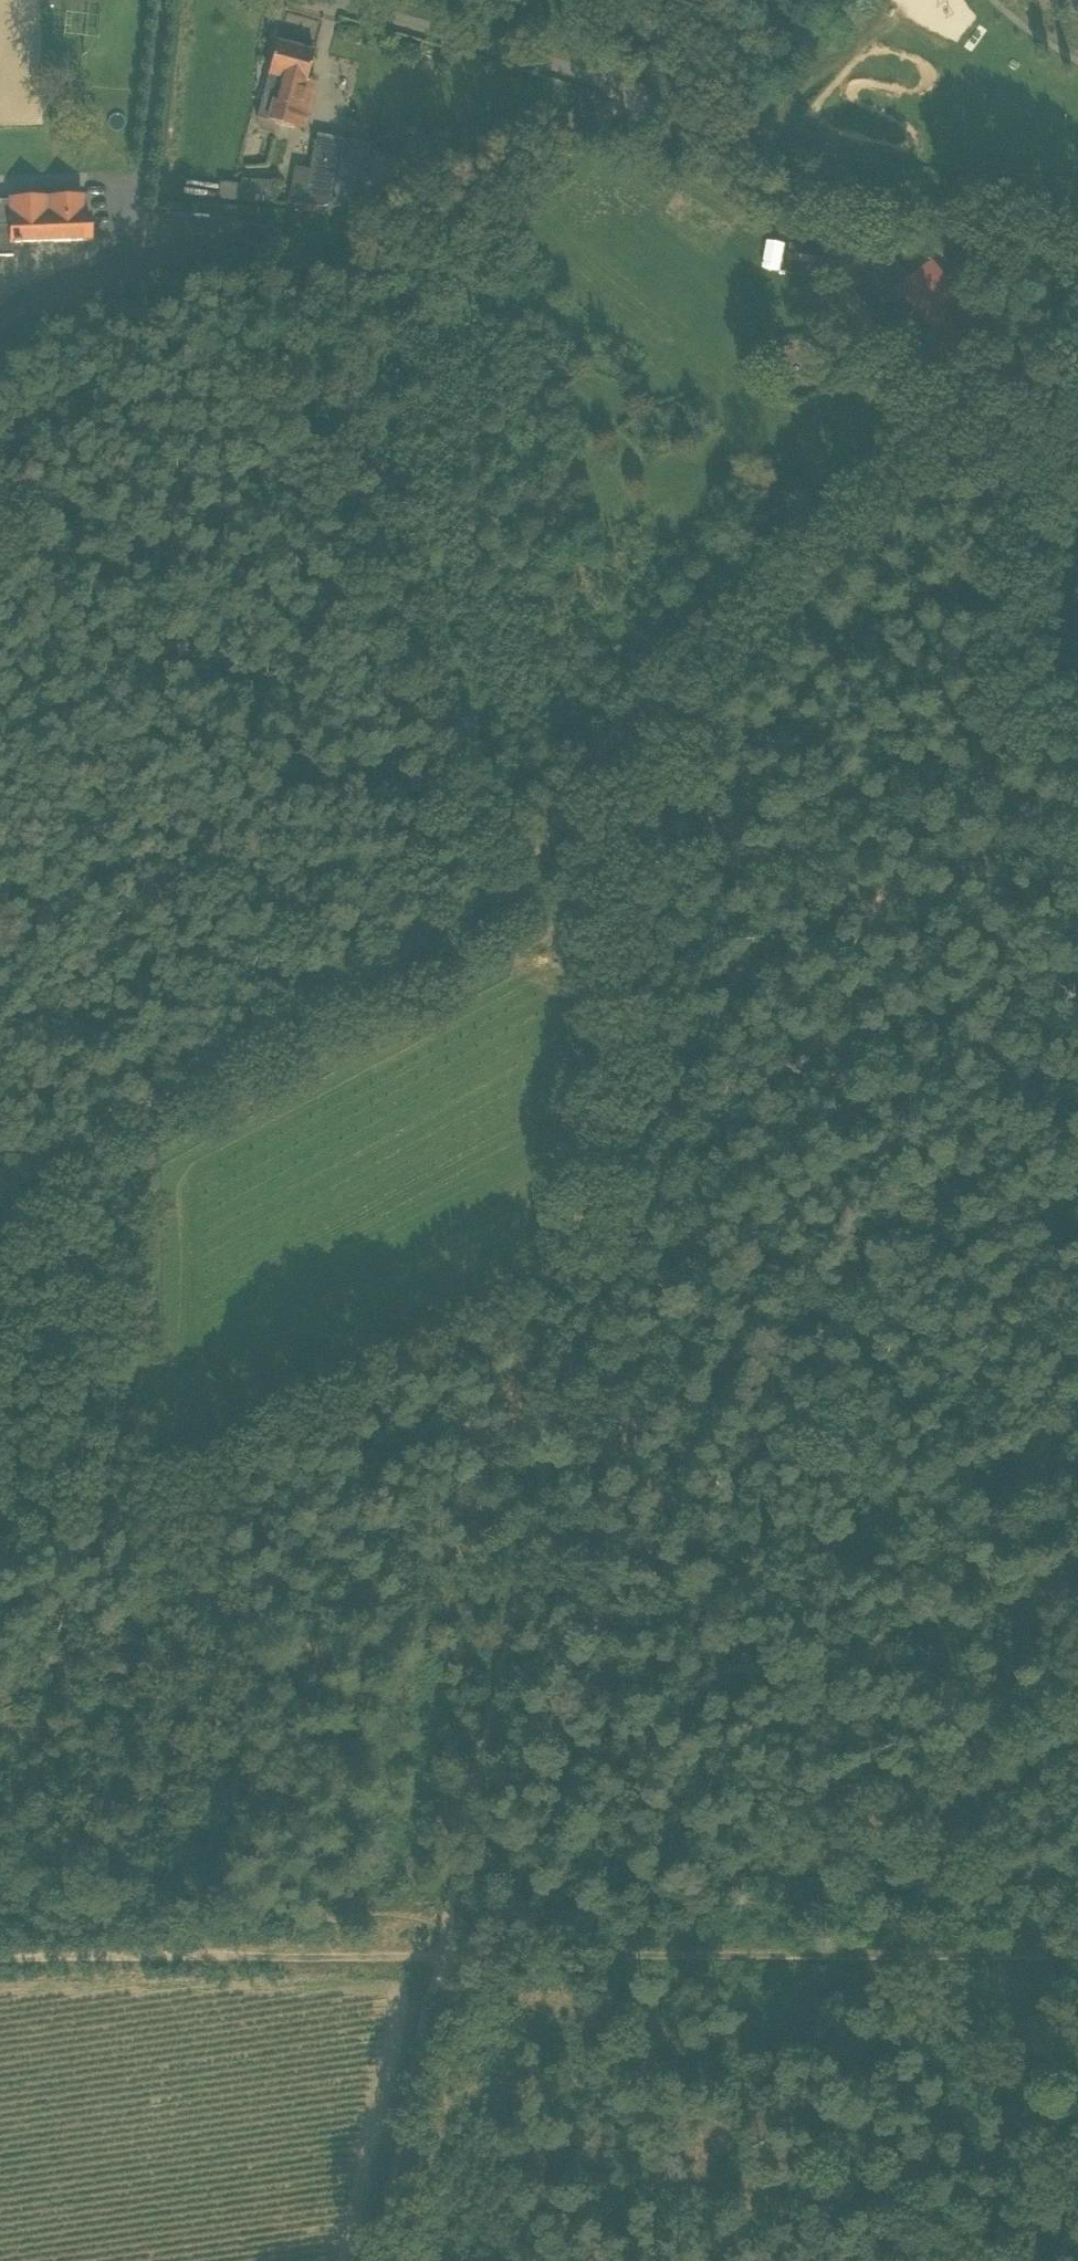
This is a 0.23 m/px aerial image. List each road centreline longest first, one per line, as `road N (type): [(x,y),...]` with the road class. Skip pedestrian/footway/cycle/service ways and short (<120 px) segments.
road 1 (track): [(665,713),(692,740),(440,1956)]
road 2 (track): [(0,1189),(440,927),(552,835),(665,713)]
road 3 (unclassified): [(1077,215),(827,194),(570,81),(314,0)]
road 4 (track): [(1077,1951),(440,1956)]
road 5 (track): [(0,1961),(440,1956)]
road 6 (track): [(440,1956),(375,2260)]
road 7 (track): [(665,713),(873,498)]
road 8 (unclassified): [(873,498),(1077,321)]

